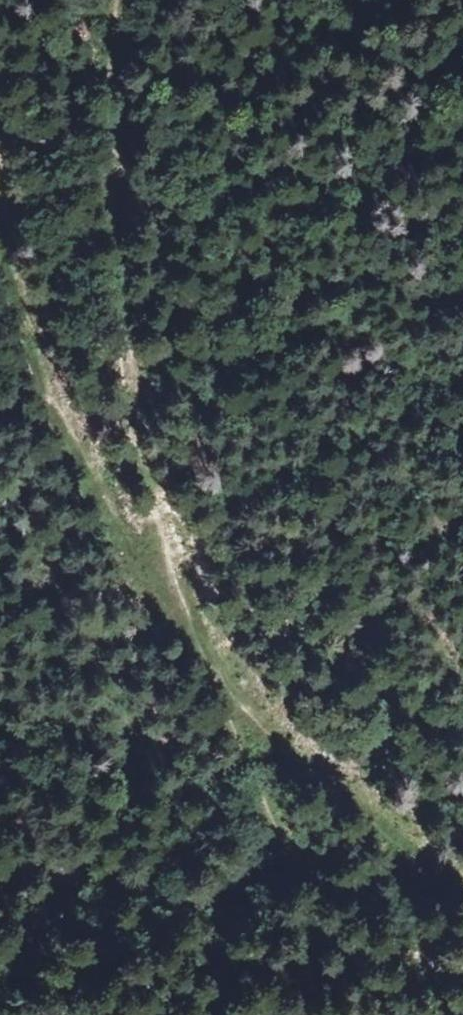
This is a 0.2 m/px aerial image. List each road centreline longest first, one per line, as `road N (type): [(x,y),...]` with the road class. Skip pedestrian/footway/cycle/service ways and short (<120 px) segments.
road 1 (track): [(462,888),(291,751),(232,688),(184,601),(137,442),(117,321),(111,0)]
road 2 (track): [(214,657),(148,581),(20,280),(0,183)]
road 3 (track): [(232,688),(324,826),(341,895),(270,937)]

